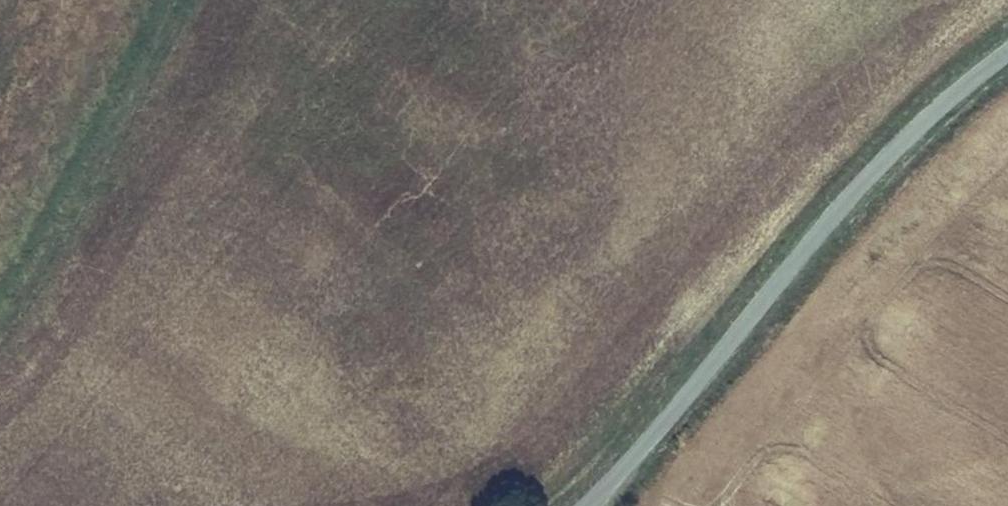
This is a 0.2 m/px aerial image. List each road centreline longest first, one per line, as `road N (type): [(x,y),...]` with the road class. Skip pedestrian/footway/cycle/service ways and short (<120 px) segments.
road 1 (tertiary): [(1007,52),(938,106),(877,169),(584,505)]

